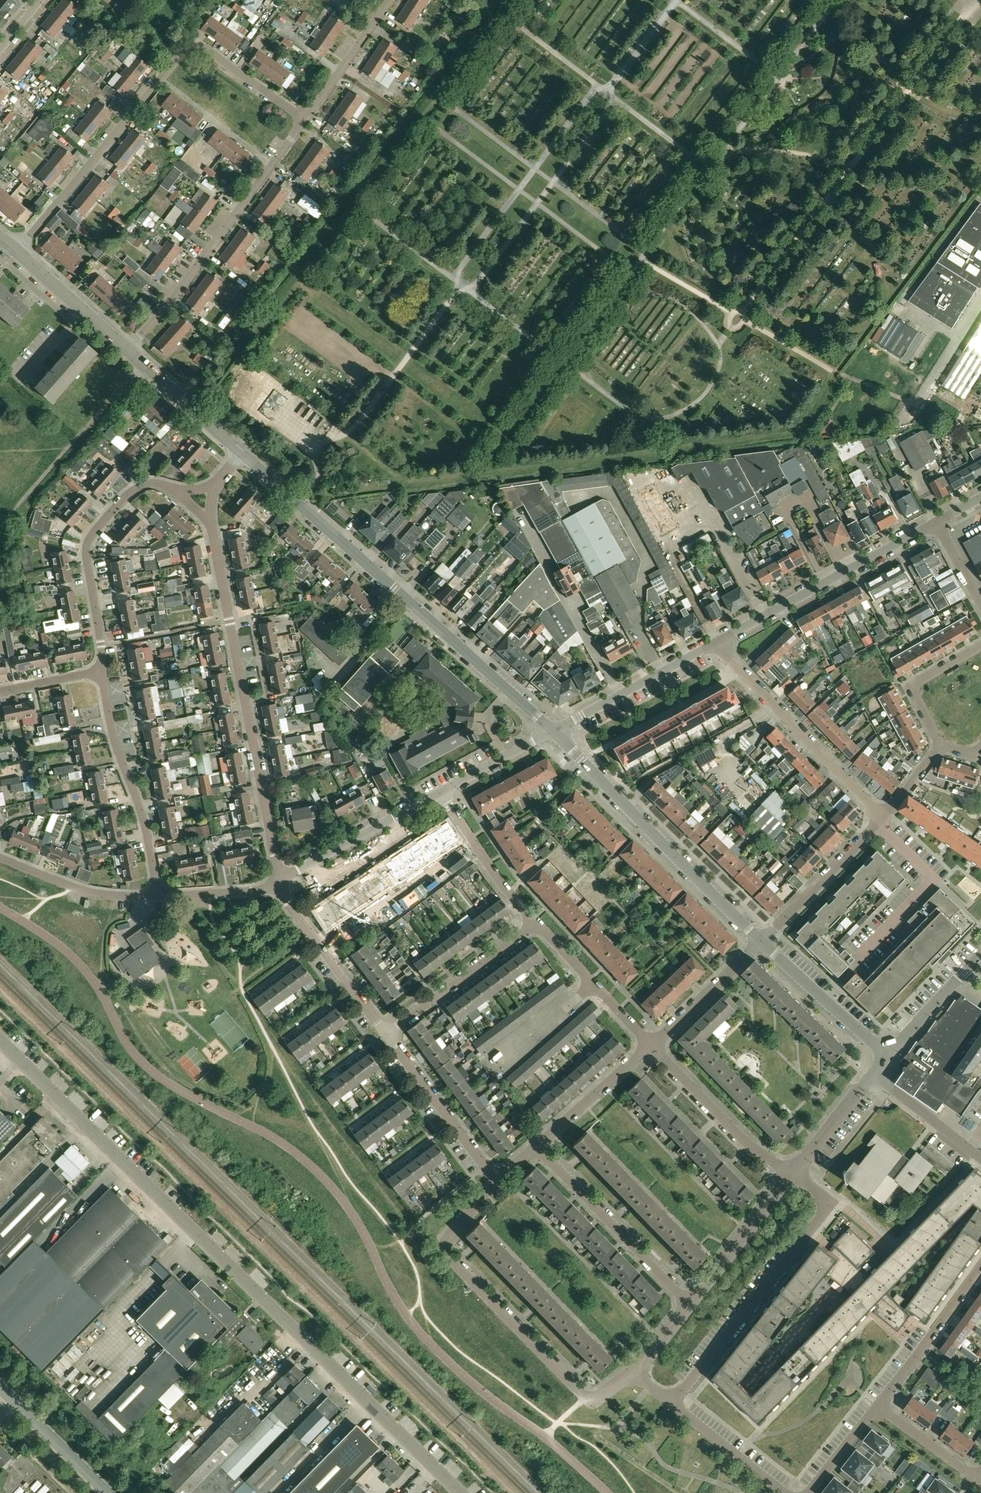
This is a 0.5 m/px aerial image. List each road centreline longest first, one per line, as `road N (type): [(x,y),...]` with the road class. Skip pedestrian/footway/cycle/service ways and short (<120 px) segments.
road 1 (unclassified): [(458,1492),(0,1039)]
road 2 (tertiary): [(554,731),(243,453)]
road 3 (residential): [(280,887),(211,525)]
road 4 (residential): [(634,1370),(601,1397),(585,1396),(447,1258),(447,1241),(495,1181)]
road 5 (residential): [(671,1403),(830,1202),(795,1173)]
road 6 (tertiary): [(762,943),(554,731)]
road 7 (residential): [(128,349),(304,121)]
road 8 (residential): [(15,250),(192,41)]
road 9 (unclassified): [(714,642),(936,523)]
road 10 (residential): [(714,642),(884,817)]
road 11 (residential): [(157,897),(101,672)]
road 12 (residential): [(101,672),(88,542),(131,493),(164,487)]
road 13 (residential): [(692,1301),(536,1145)]
road 14 (residential): [(790,1178),(652,1046)]
road 15 (residential): [(280,887),(440,794)]
road 16 (residential): [(535,924),(386,1033)]
road 17 (residential): [(495,1181),(386,1033)]
road 18 (unclassified): [(554,731),(714,642)]
road 19 (residential): [(386,1033),(280,887)]
road 20 (tertiary): [(889,1057),(762,943)]
road 21 (residential): [(879,1405),(980,1268)]
road 22 (residential): [(652,1046),(535,924)]
road 23 (residential): [(762,943),(878,824)]
road 24 (residential): [(157,897),(88,891),(0,857)]
road 25 (residential): [(535,924),(440,794)]
road 26 (residential): [(692,1301),(790,1178)]
road 27 (tertiary): [(243,453),(128,349)]
road 28 (residential): [(110,1492),(0,1385)]
road 29 (residential): [(536,1145),(652,1046)]
road 30 (residential): [(652,1046),(762,943)]
road 31 (tertiary): [(128,349),(15,250)]
road 32 (residential): [(304,121),(389,0)]
road 33 (residential): [(786,1492),(671,1403)]
road 34 (residential): [(939,747),(913,693),(980,647)]
road 35 (residential): [(304,121),(192,41)]
road 36 (tertiary): [(889,1057),(980,955)]
road 37 (residential): [(980,1159),(875,1075)]
road 38 (residential): [(440,794),(554,731)]
road 39 (residential): [(795,1173),(875,1075)]
road 40 (residential): [(980,1480),(879,1405)]
road 41 (residential): [(157,897),(280,887)]

